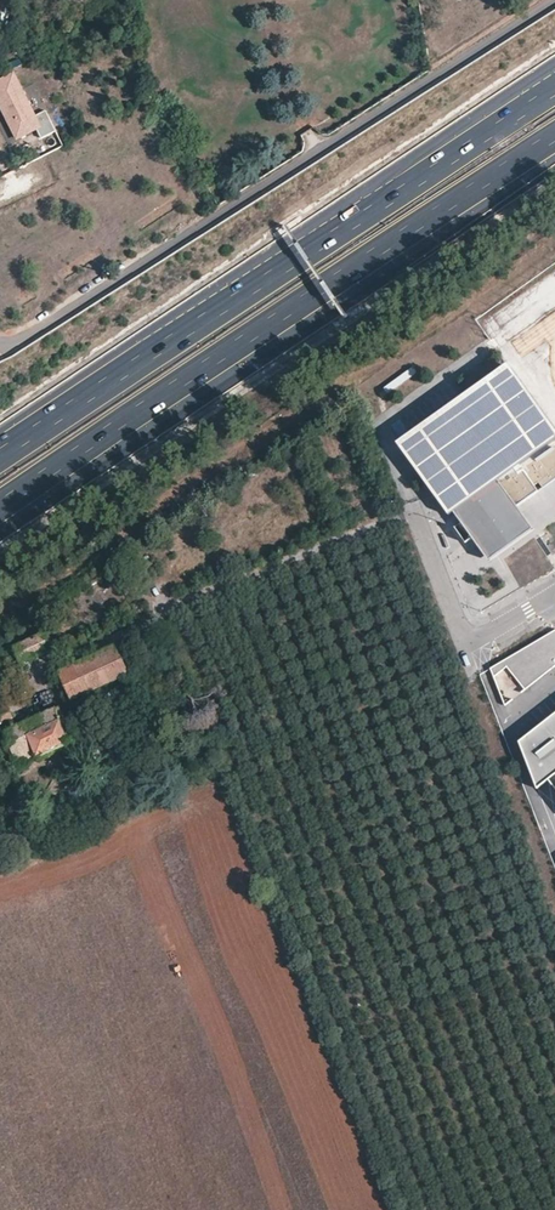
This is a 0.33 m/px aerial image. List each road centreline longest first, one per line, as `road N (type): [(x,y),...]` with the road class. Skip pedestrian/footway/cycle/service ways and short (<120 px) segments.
road 1 (motorway): [(554,86),(0,453)]
road 2 (motorway): [(0,508),(554,145)]
road 3 (residential): [(554,4),(0,349)]
road 4 (residential): [(554,594),(467,644),(415,513)]
road 5 (track): [(472,679),(554,896)]

